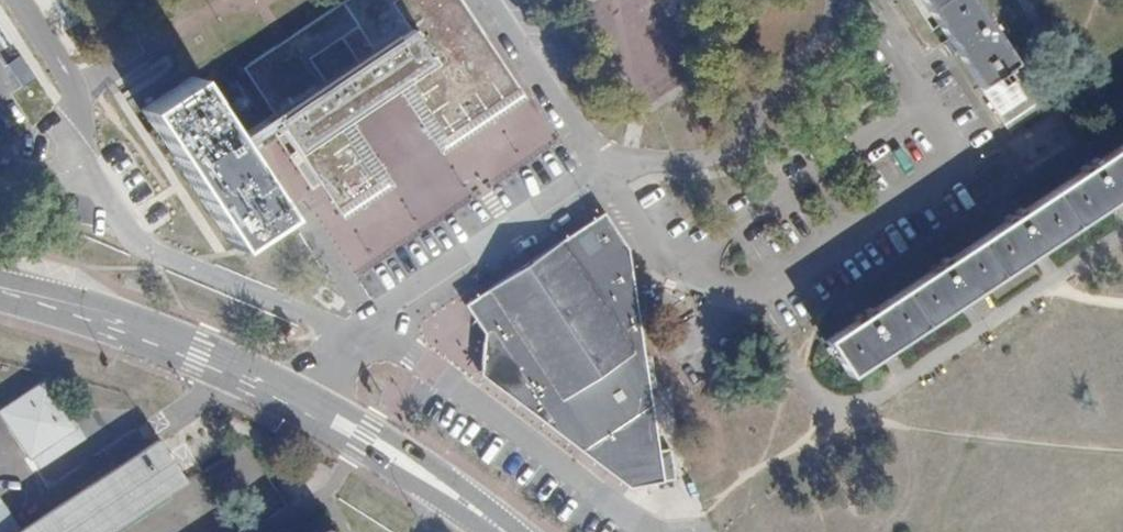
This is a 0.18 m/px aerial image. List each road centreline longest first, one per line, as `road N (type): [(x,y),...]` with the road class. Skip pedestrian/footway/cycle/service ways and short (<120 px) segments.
road 1 (residential): [(853,1),(965,161),(745,300),(674,267),(605,171)]
road 2 (residential): [(605,171),(395,299),(309,403)]
road 3 (secondary): [(0,289),(123,324),(309,403)]
road 4 (residential): [(605,171),(710,158),(739,137),(853,1)]
road 5 (secondary): [(309,403),(503,531)]
road 6 (residential): [(483,0),(605,171)]

